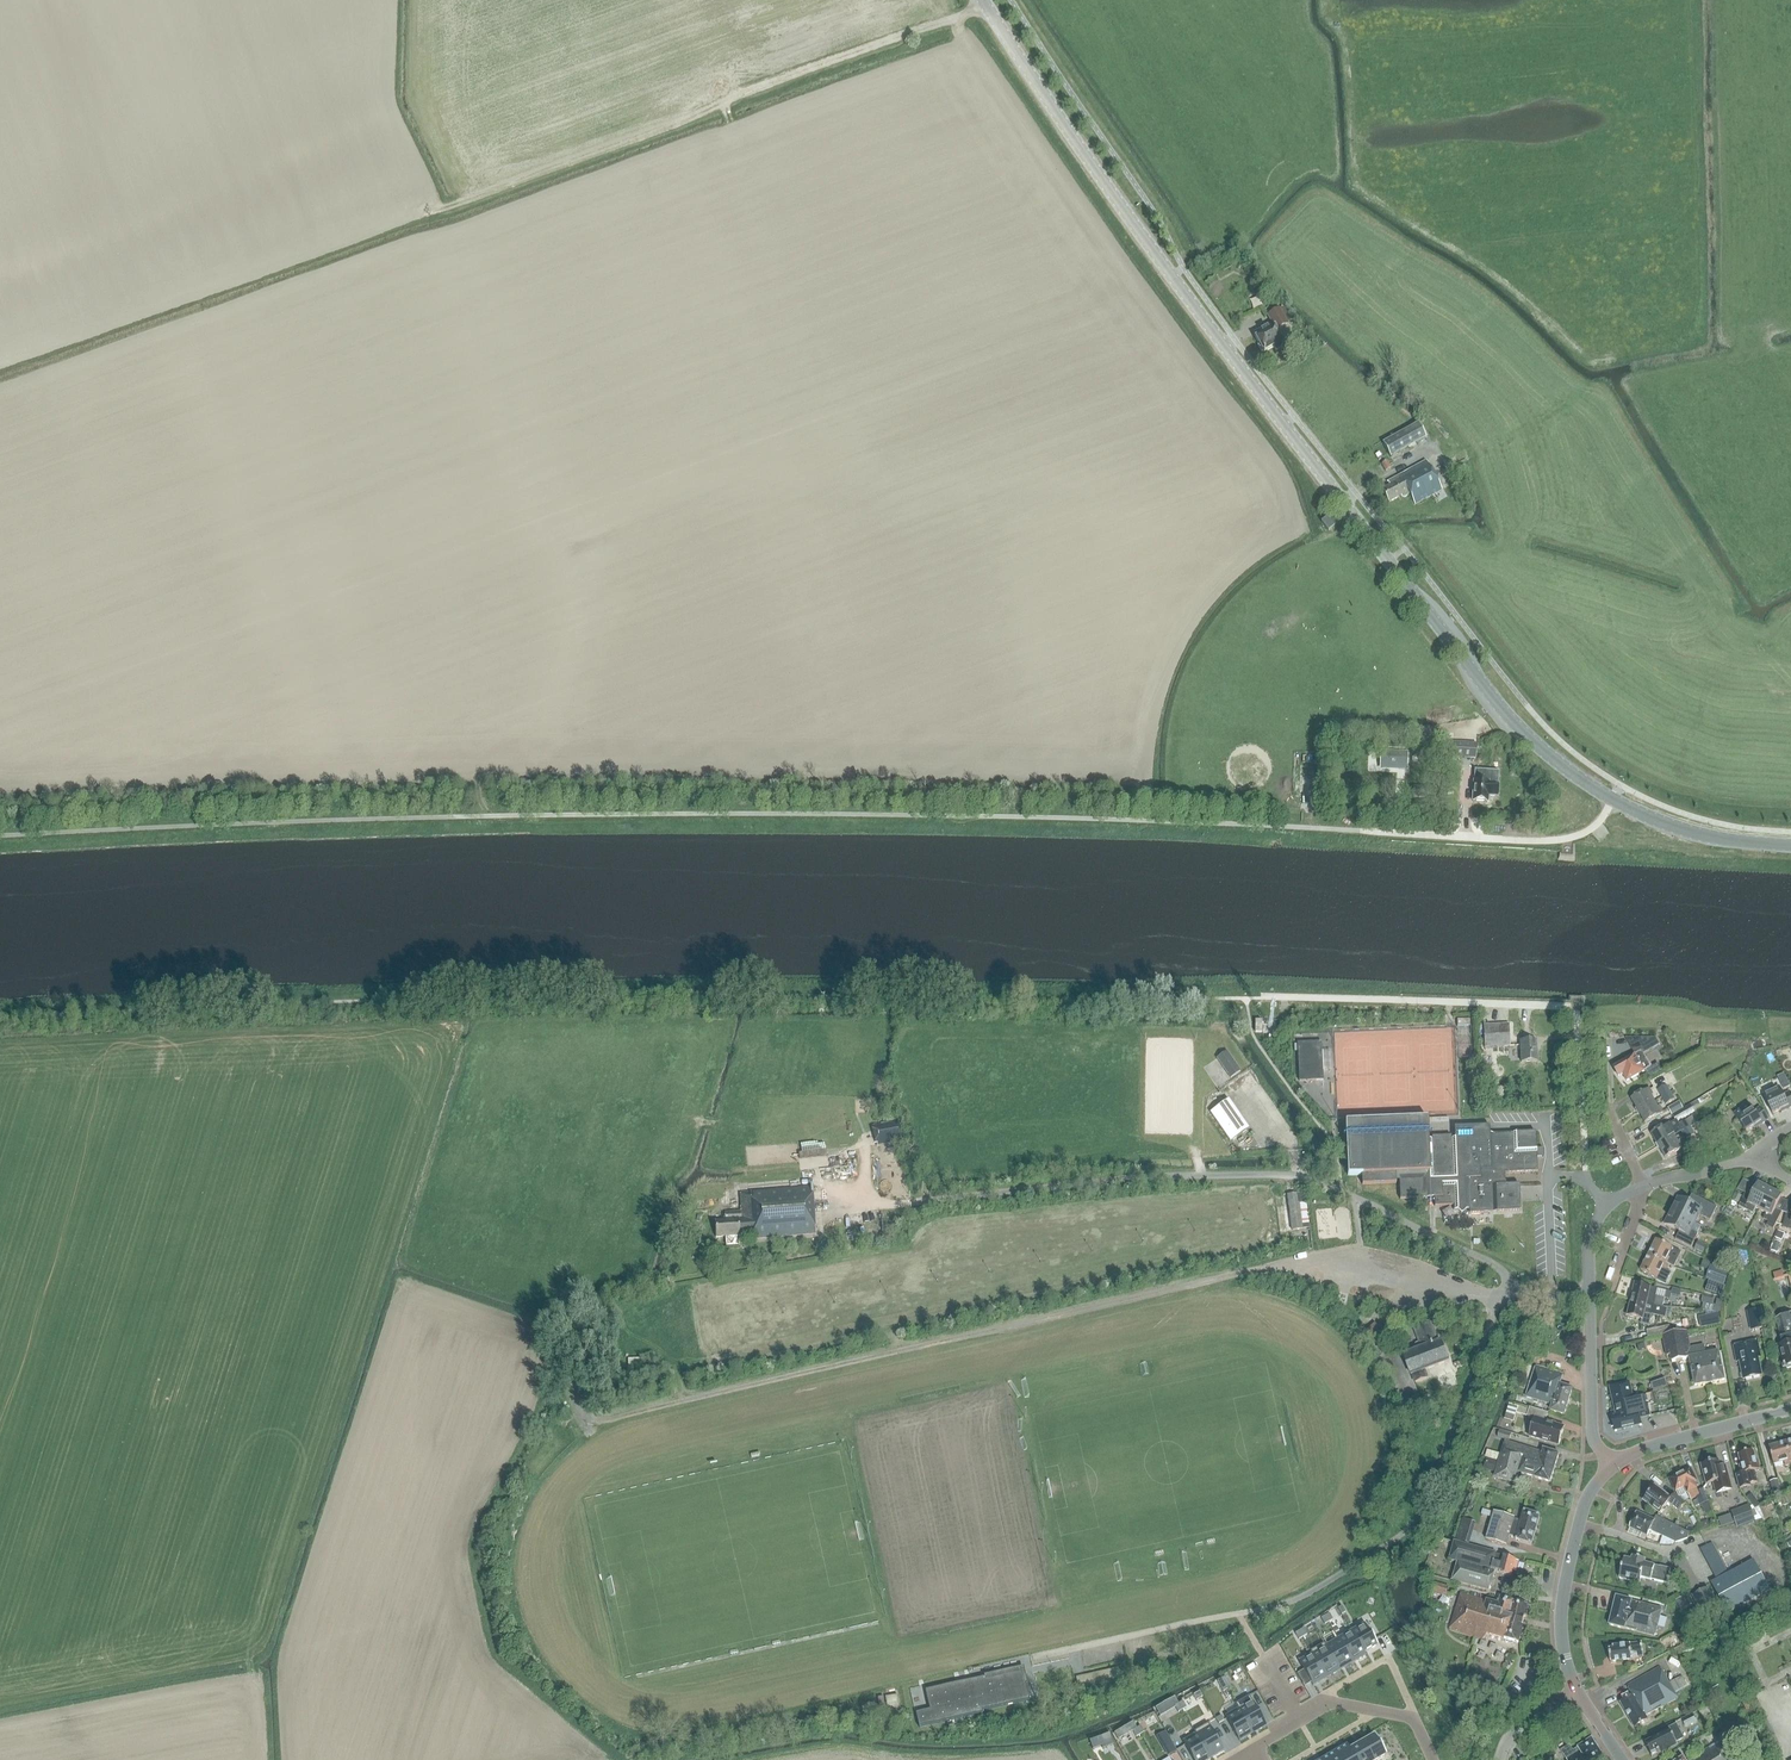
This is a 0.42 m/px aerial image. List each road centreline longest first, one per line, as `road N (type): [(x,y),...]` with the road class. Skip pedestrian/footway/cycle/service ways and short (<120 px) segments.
road 1 (secondary): [(1612,800),(1506,714),(1148,244),(983,0)]
road 2 (unclassified): [(1589,1297),(1509,1291),(1494,1264),(1308,1178),(1166,1175),(920,1201)]
road 3 (unclassified): [(1612,800),(1588,830),(1541,840),(1293,827)]
road 4 (track): [(984,3),(739,95)]
road 5 (tertiary): [(1577,1692),(1562,1629),(1564,1577),(1584,1502),(1612,1465)]
road 6 (residential): [(1251,1759),(1264,1740),(1331,1701),(1412,1718),(1432,1759)]
road 7 (residential): [(1608,1204),(1586,1183),(1575,1003)]
road 8 (tertiary): [(1612,1465),(1647,1447),(1790,1409)]
road 9 (secondary): [(1612,800),(1703,834),(1790,845)]
road 10 (residential): [(1612,1465),(1592,1433),(1589,1297)]
road 11 (residential): [(1641,1187),(1766,1157)]

